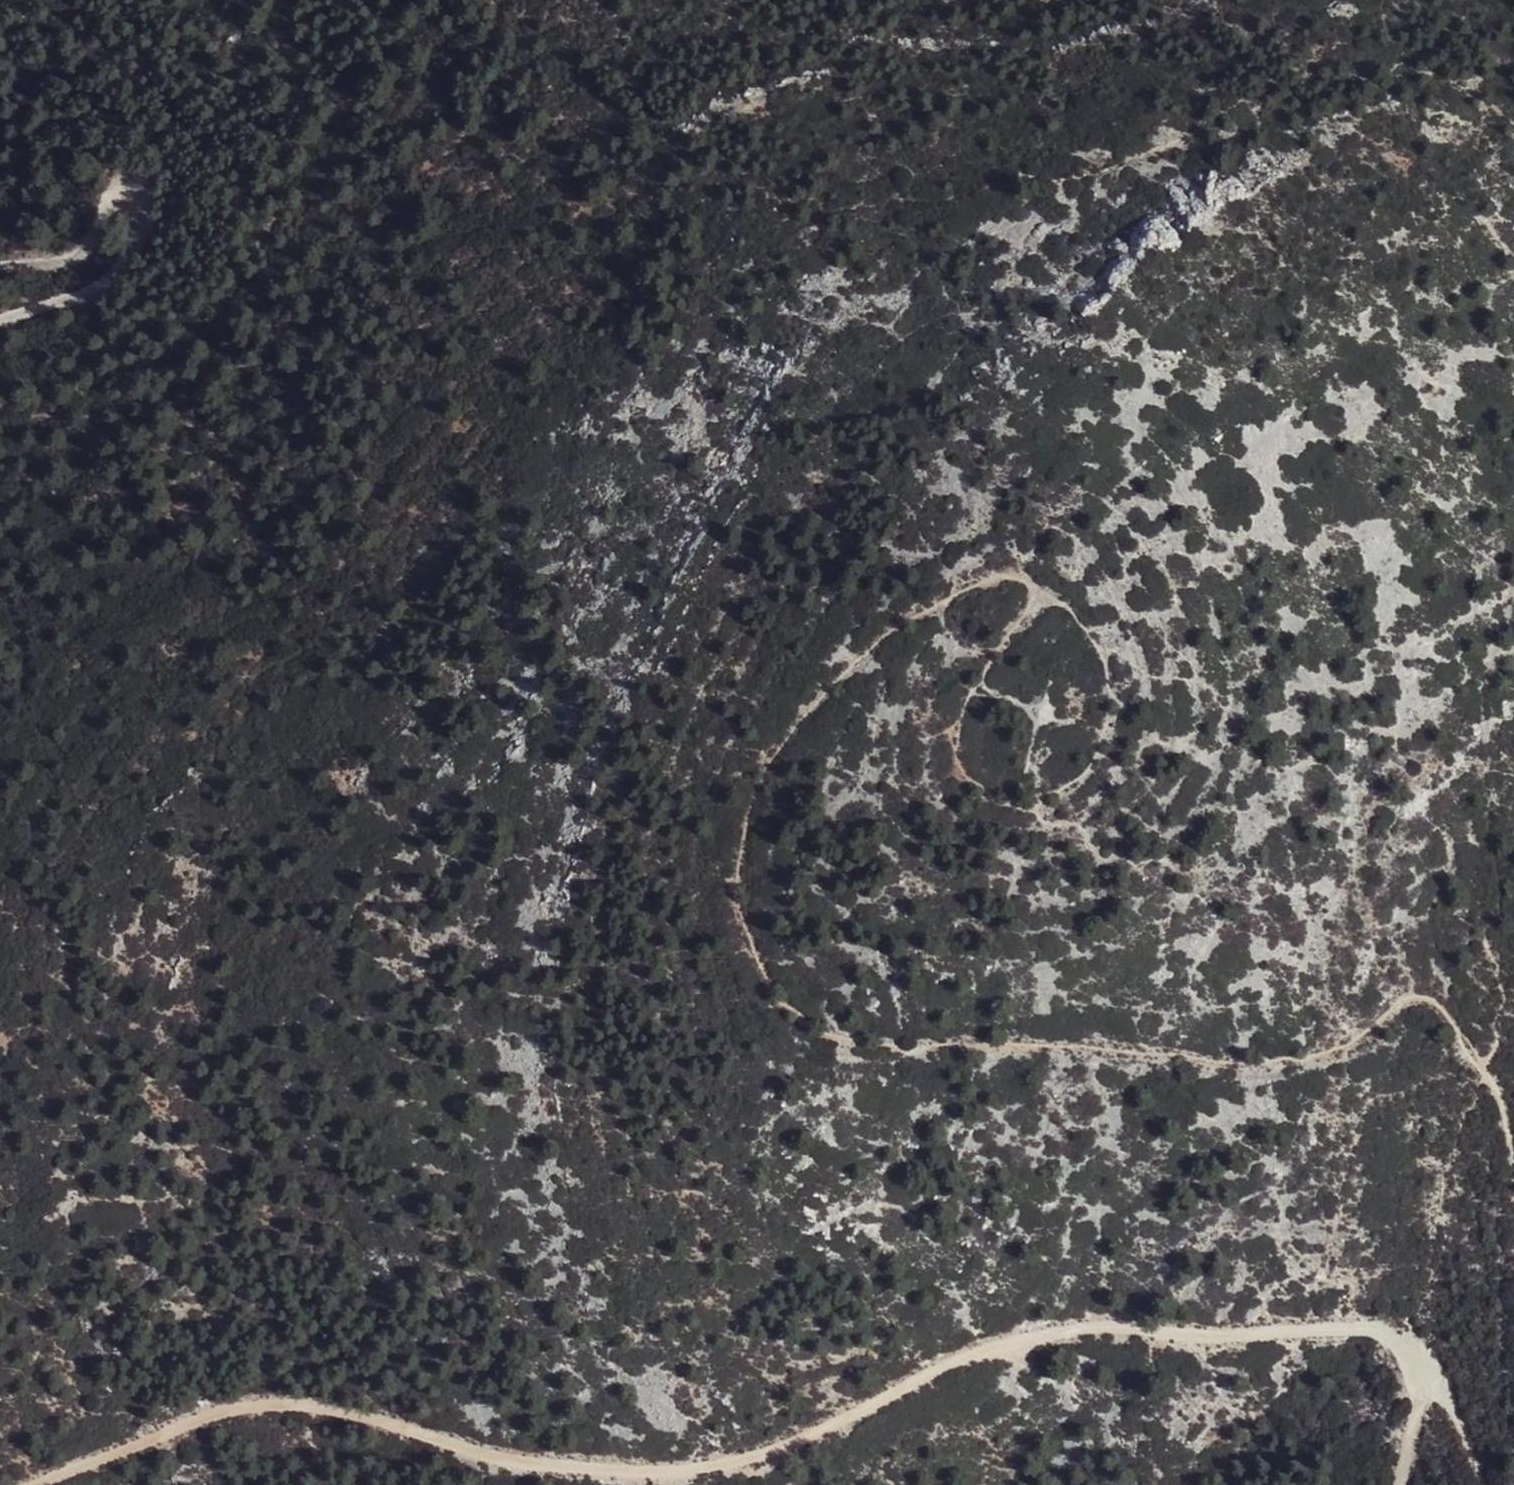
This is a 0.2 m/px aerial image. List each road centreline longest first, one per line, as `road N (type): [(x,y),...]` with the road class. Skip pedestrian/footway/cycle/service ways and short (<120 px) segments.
road 1 (track): [(48,1484),(178,1432),(267,1410),(321,1412),(545,1466),(724,1469),(807,1443),(1003,1344),(1093,1327),(1227,1338),(1359,1329),(1407,1344),(1428,1373),(1407,1484)]
road 2 (track): [(0,325),(101,286),(134,246),(137,207),(116,199),(76,260),(0,271)]

